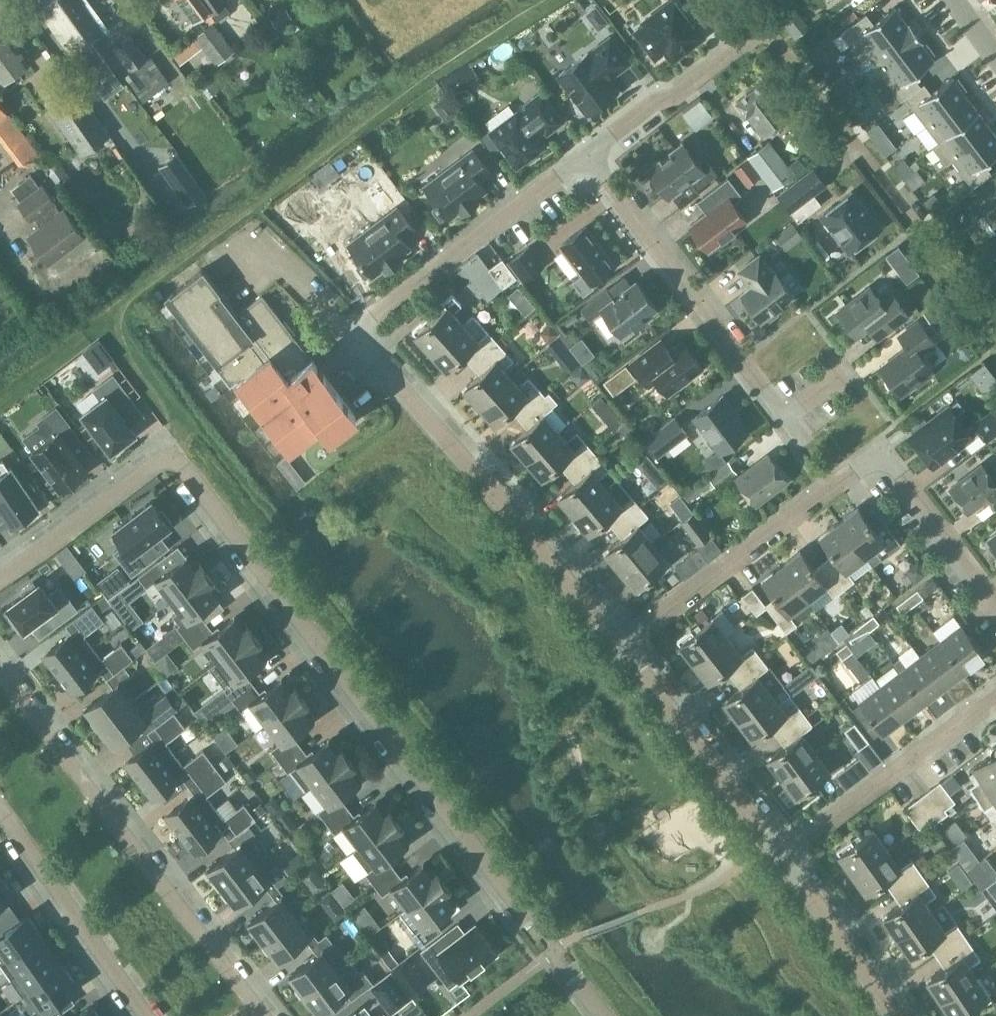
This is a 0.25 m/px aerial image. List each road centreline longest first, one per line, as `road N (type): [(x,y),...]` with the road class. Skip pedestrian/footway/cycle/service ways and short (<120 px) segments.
road 1 (residential): [(603,1015),(192,476),(150,466),(0,577)]
road 2 (residential): [(626,636),(355,336),(587,158)]
road 3 (residential): [(626,636),(882,450),(995,602)]
road 4 (residential): [(264,1015),(0,669)]
road 5 (residential): [(587,158),(800,441)]
road 6 (residential): [(786,855),(626,636)]
road 7 (residential): [(995,697),(786,855)]
road 8 (residential): [(147,1015),(0,809)]
road 9 (residential): [(587,158),(766,27)]
road 10 (residential): [(897,1015),(786,855)]

